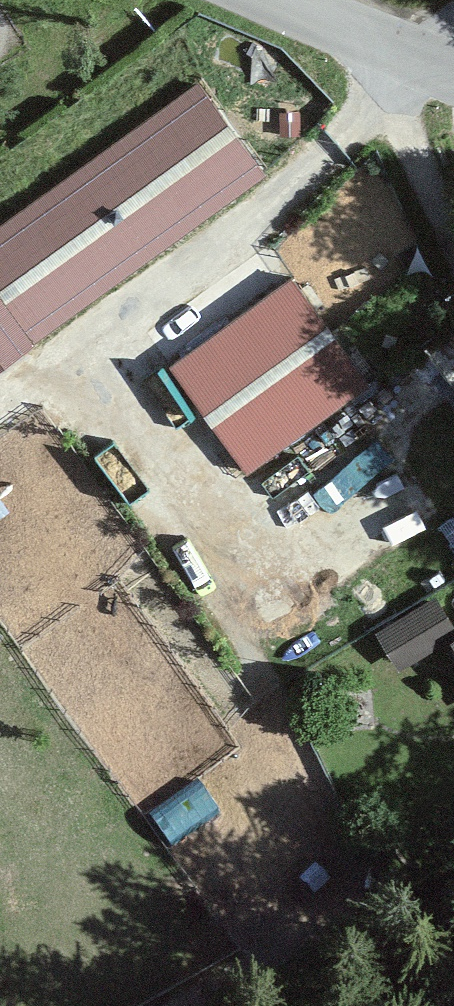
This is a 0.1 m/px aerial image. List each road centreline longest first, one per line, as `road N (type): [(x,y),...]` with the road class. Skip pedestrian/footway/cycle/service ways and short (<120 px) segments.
road 1 (track): [(453,362),(372,445),(382,499),(259,577),(73,340)]
road 2 (track): [(0,393),(406,95)]
road 3 (tertiary): [(453,77),(265,0)]
road 4 (track): [(453,225),(396,52)]

